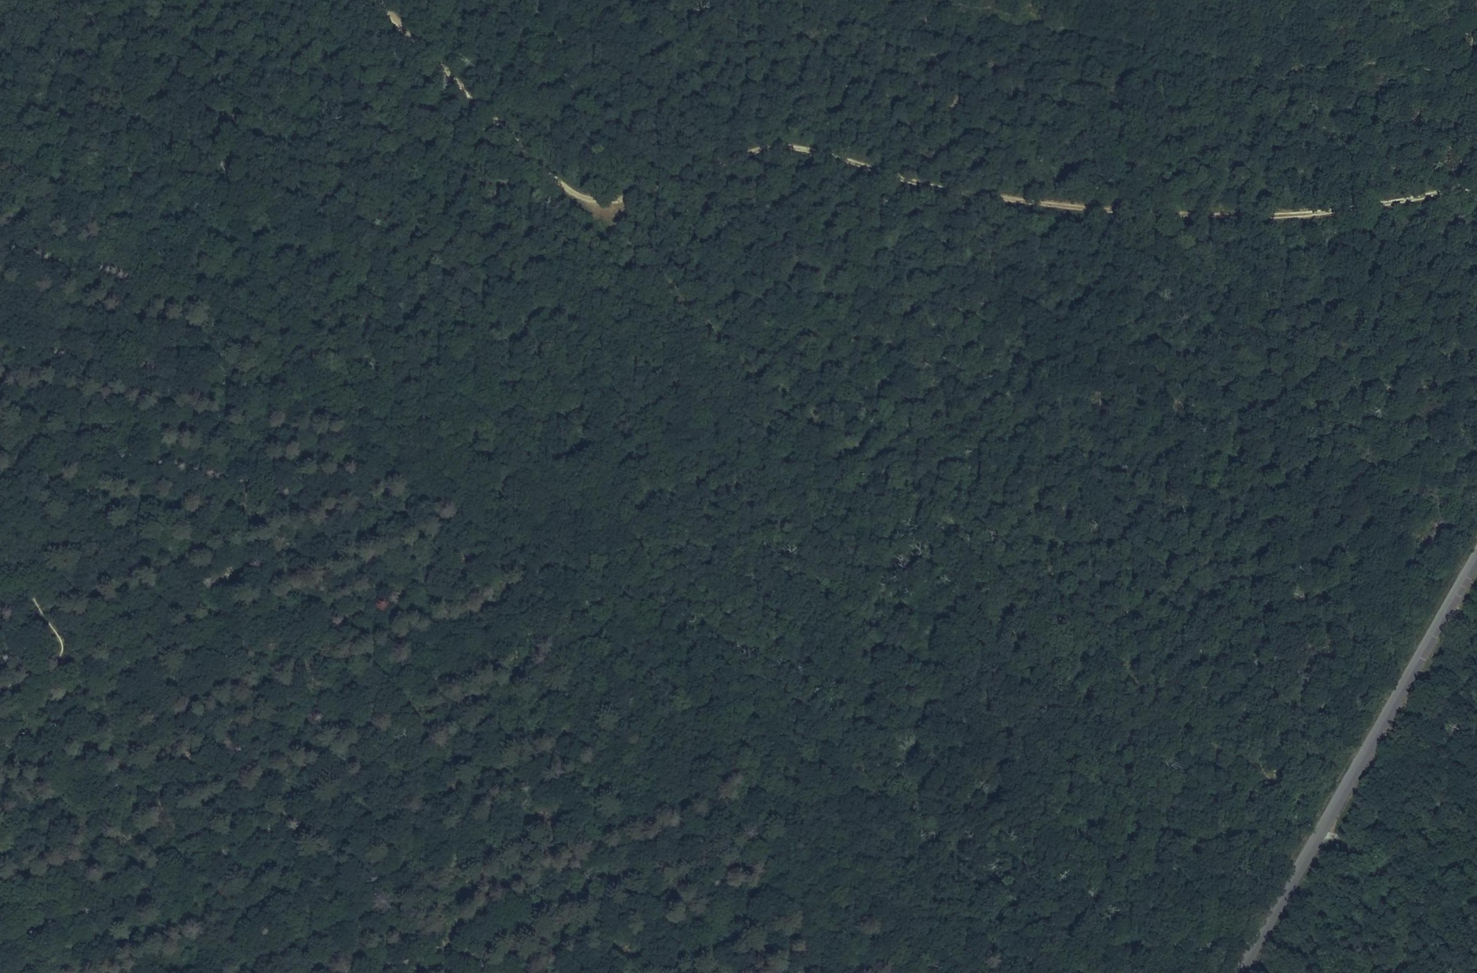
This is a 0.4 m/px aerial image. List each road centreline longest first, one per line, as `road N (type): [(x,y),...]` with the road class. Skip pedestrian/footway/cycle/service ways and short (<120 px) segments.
road 1 (unclassified): [(1476,557),(1238,972)]

